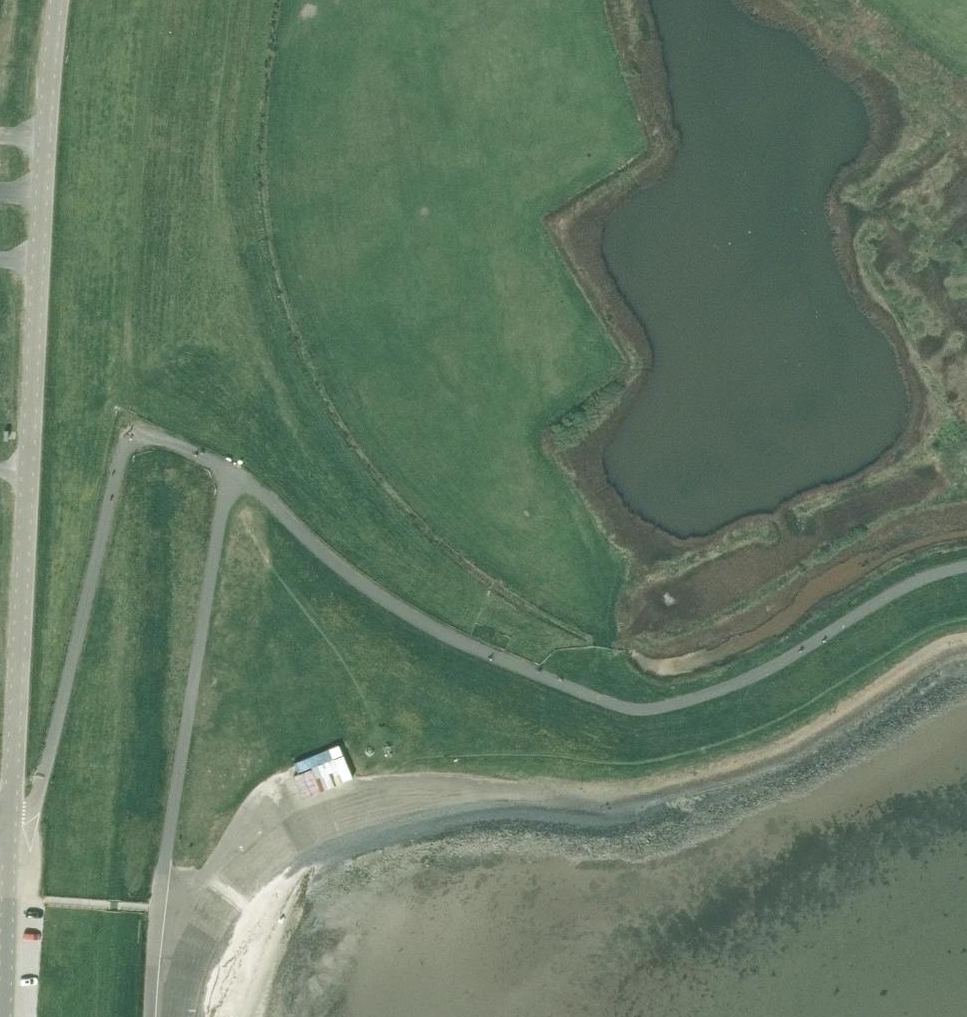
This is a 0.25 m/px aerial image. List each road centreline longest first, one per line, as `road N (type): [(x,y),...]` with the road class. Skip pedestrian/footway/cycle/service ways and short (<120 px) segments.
road 1 (tertiary): [(10,827),(58,0)]
road 2 (tertiary): [(3,1016),(10,827)]

